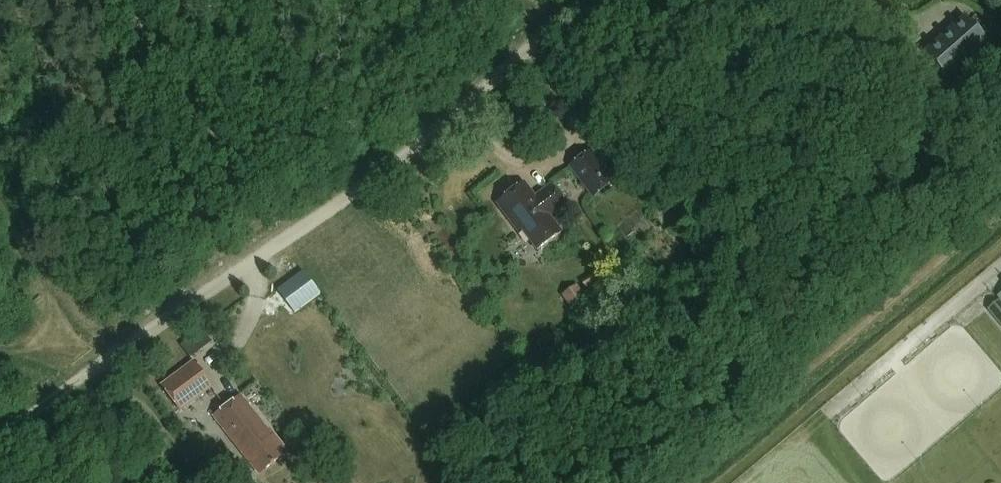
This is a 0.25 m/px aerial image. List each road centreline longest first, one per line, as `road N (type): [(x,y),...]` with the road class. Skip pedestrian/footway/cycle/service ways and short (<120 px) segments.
road 1 (track): [(597,0),(498,85),(115,356)]
road 2 (track): [(28,365),(54,318),(34,247)]

